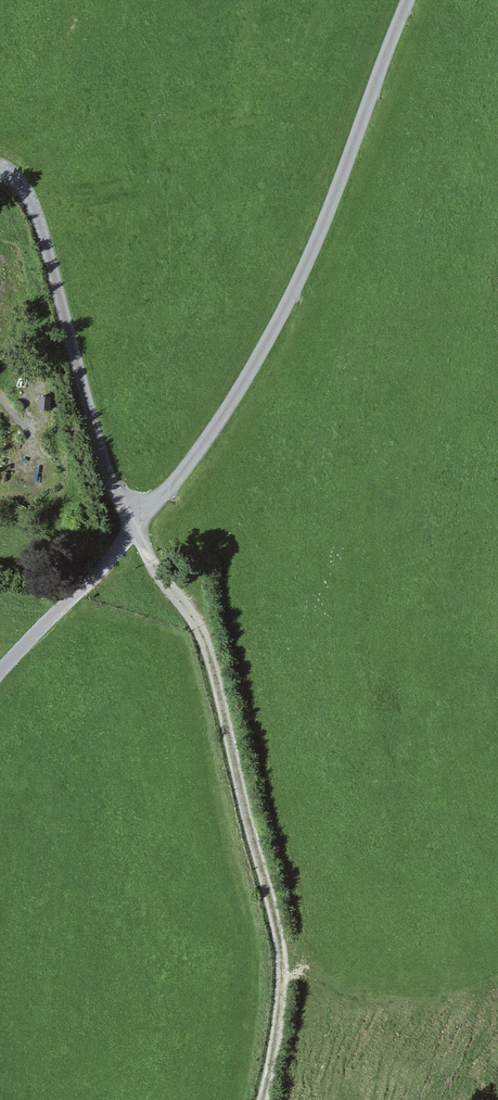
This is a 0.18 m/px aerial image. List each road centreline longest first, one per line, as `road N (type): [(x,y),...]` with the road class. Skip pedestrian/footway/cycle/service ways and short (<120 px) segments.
road 1 (track): [(0,170),(31,197),(111,480),(221,671),(283,953),(280,1028),(262,1099)]
road 2 (unclassified): [(0,672),(108,566),(217,432),(296,296),(413,0)]

